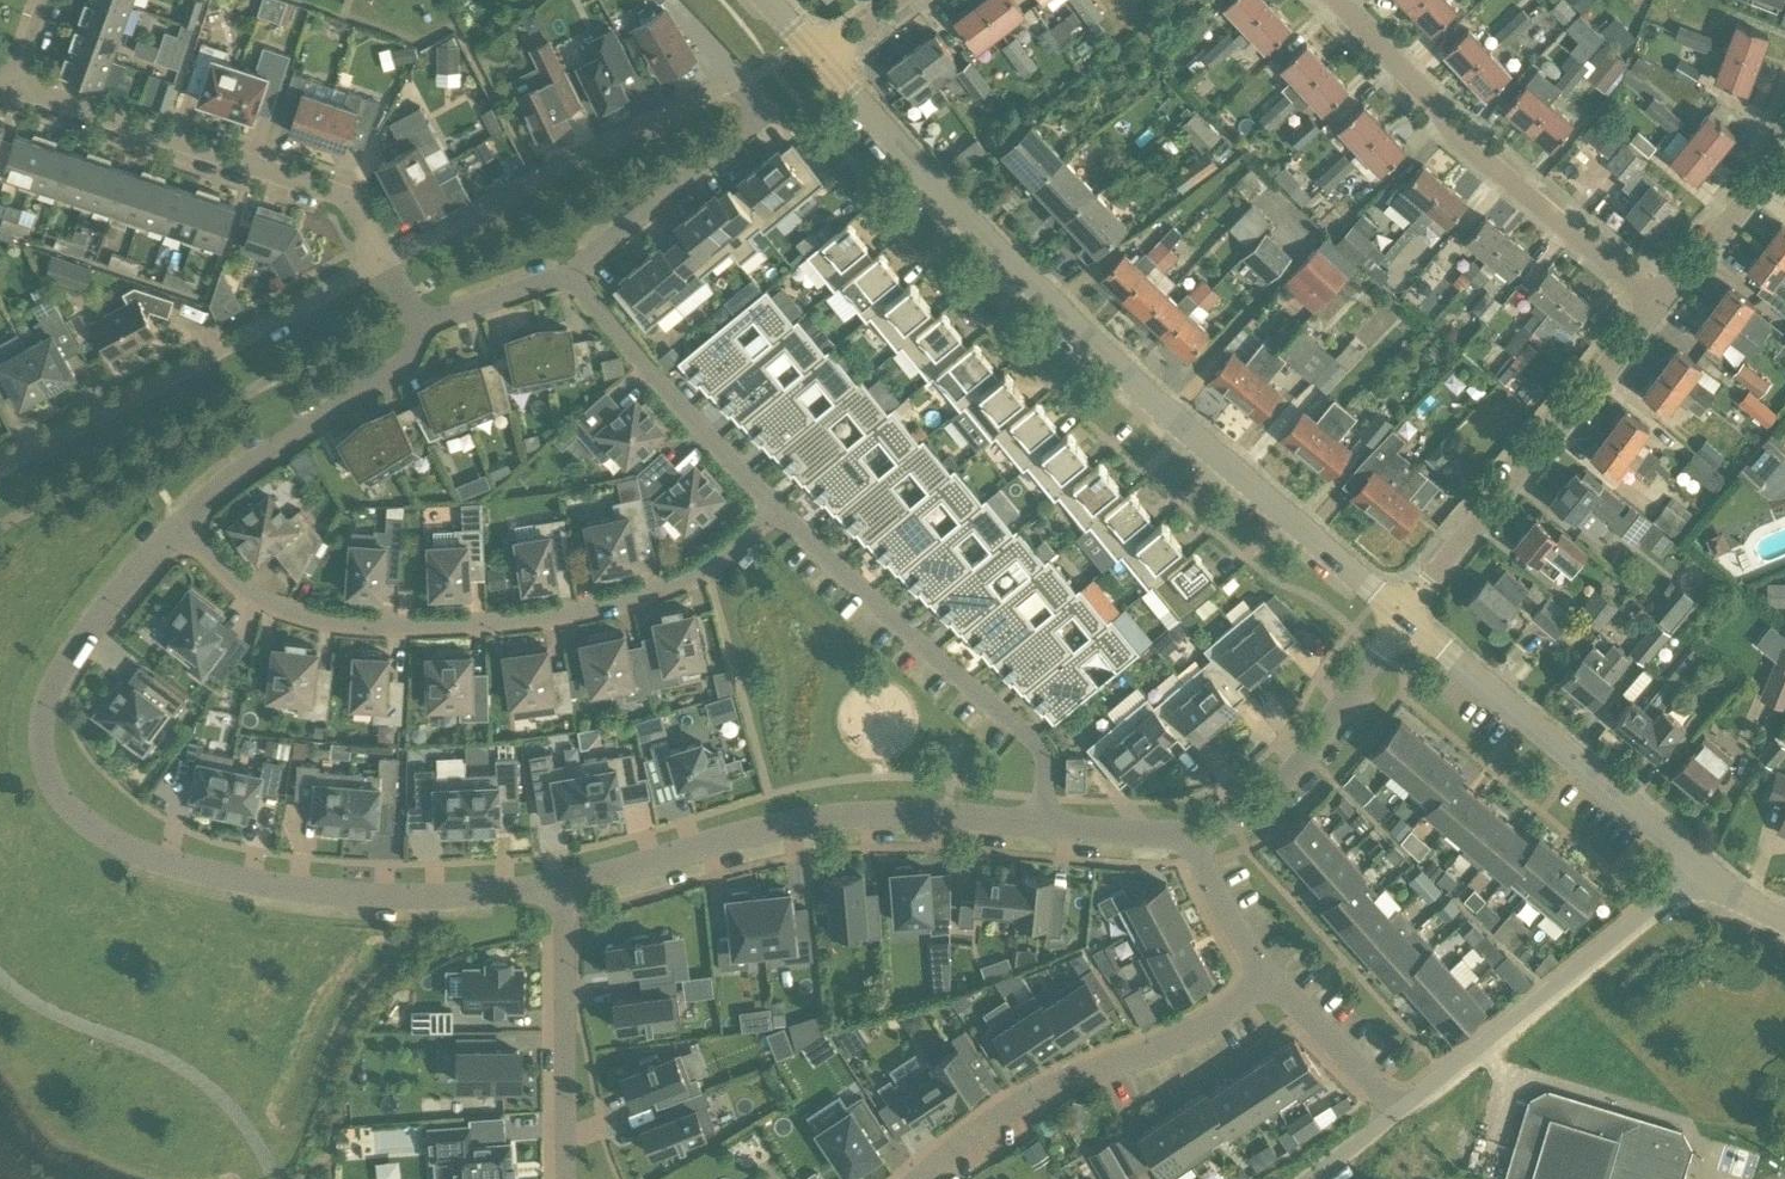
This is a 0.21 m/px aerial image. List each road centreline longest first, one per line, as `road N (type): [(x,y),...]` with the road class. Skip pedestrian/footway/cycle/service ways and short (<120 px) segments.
road 1 (residential): [(565,887),(407,897),(320,893),(147,857),(79,817),(45,759),(53,688),(96,620),(182,525)]
road 2 (tertiary): [(1403,617),(952,204),(823,59)]
road 3 (residential): [(780,512),(707,568),(649,597),(477,624),(398,625),(282,608),(241,588),(182,525)]
road 4 (residential): [(1039,825),(940,813),(810,820),(565,887)]
road 5 (residential): [(1663,312),(1458,138),(1331,0)]
road 6 (residential): [(0,467),(383,263)]
road 7 (residential): [(1039,825),(1045,760),(1038,746),(780,512)]
road 8 (residential): [(383,263),(347,198),(15,87)]
road 9 (residential): [(1265,980),(1177,1039),(1003,1114),(914,1178)]
road 10 (residential): [(1403,617),(1663,312)]
road 11 (residential): [(383,263),(738,85)]
road 12 (tertiary): [(1700,867),(1403,617)]
road 13 (residential): [(1398,1110),(1700,867)]
road 14 (residential): [(780,512),(571,274)]
road 15 (residential): [(182,525),(394,373),(418,329)]
road 16 (residential): [(1403,617),(1299,767),(1269,798),(1191,832)]
road 17 (residential): [(567,1178),(565,887)]
road 18 (residential): [(571,274),(762,116),(738,85)]
road 19 (residential): [(1663,312),(1773,171),(1784,137)]
road 20 (residential): [(1265,980),(1398,1110)]
road 21 (residential): [(1191,832),(1216,900),(1265,980)]
road 22 (residential): [(418,329),(571,274)]
road 23 (residential): [(1191,832),(1039,825)]

